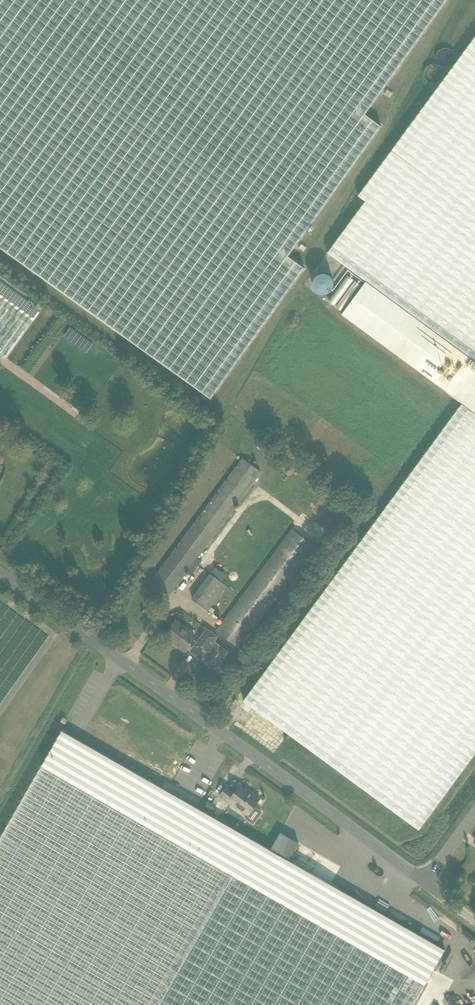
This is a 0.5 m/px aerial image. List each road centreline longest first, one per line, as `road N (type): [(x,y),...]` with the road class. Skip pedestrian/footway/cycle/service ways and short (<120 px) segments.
road 1 (unclassified): [(425,881),(0,573)]

